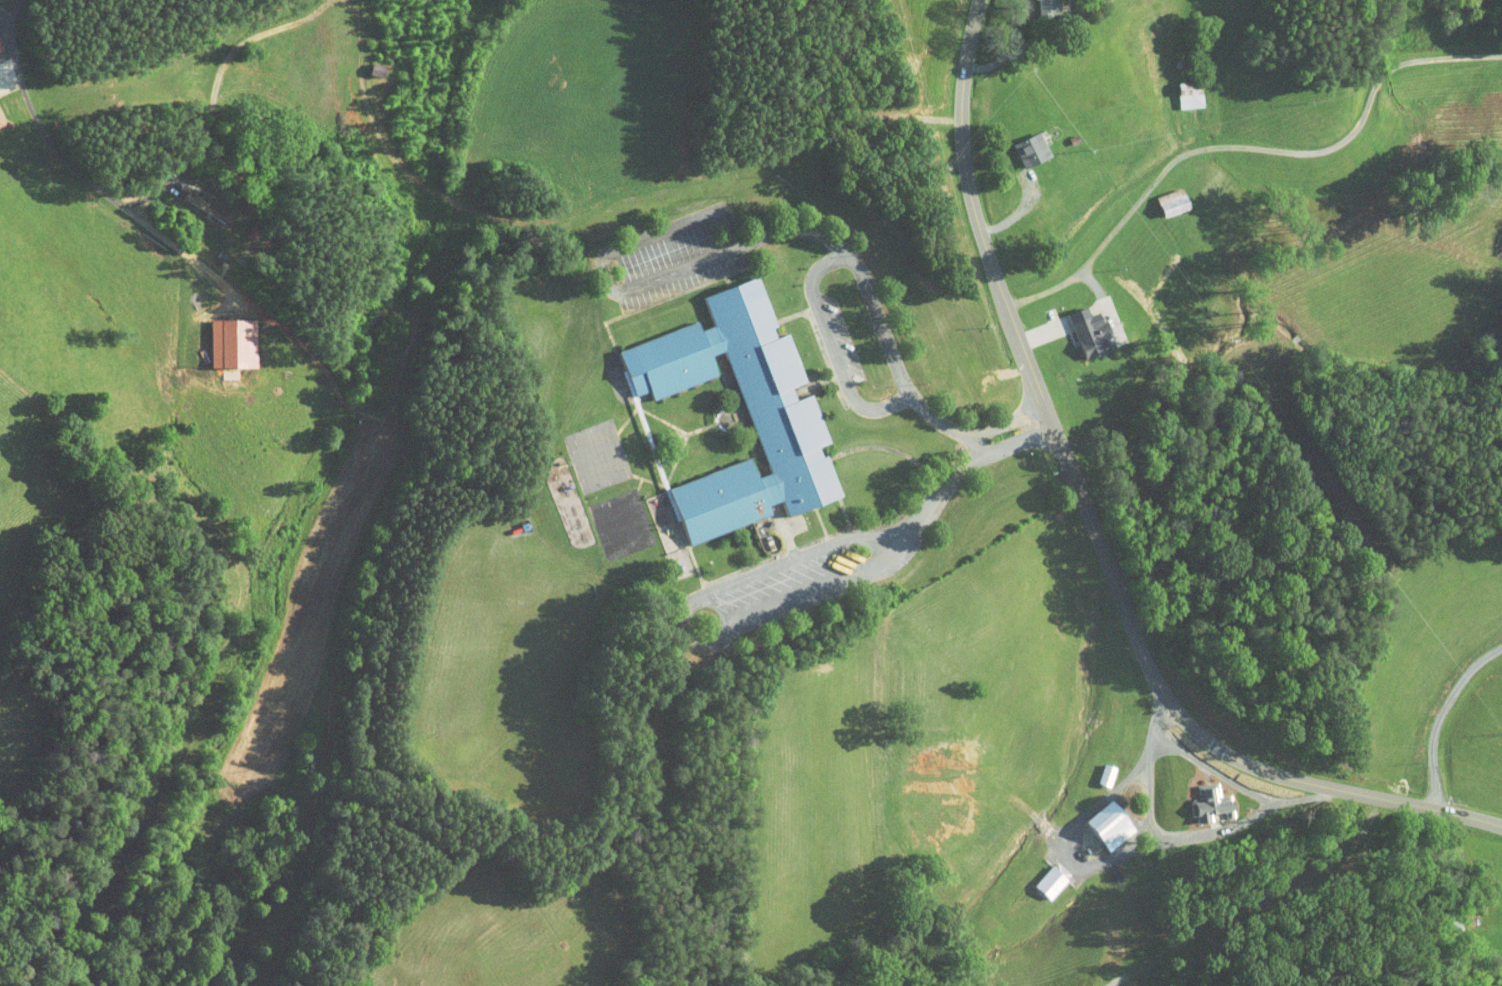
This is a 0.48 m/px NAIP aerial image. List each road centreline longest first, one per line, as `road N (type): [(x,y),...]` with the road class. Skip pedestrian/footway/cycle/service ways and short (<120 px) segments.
road 1 (tertiary): [(1501,828),(1262,770),(1208,740),(1166,694),(1118,591),(982,236),(962,121),(980,0)]

